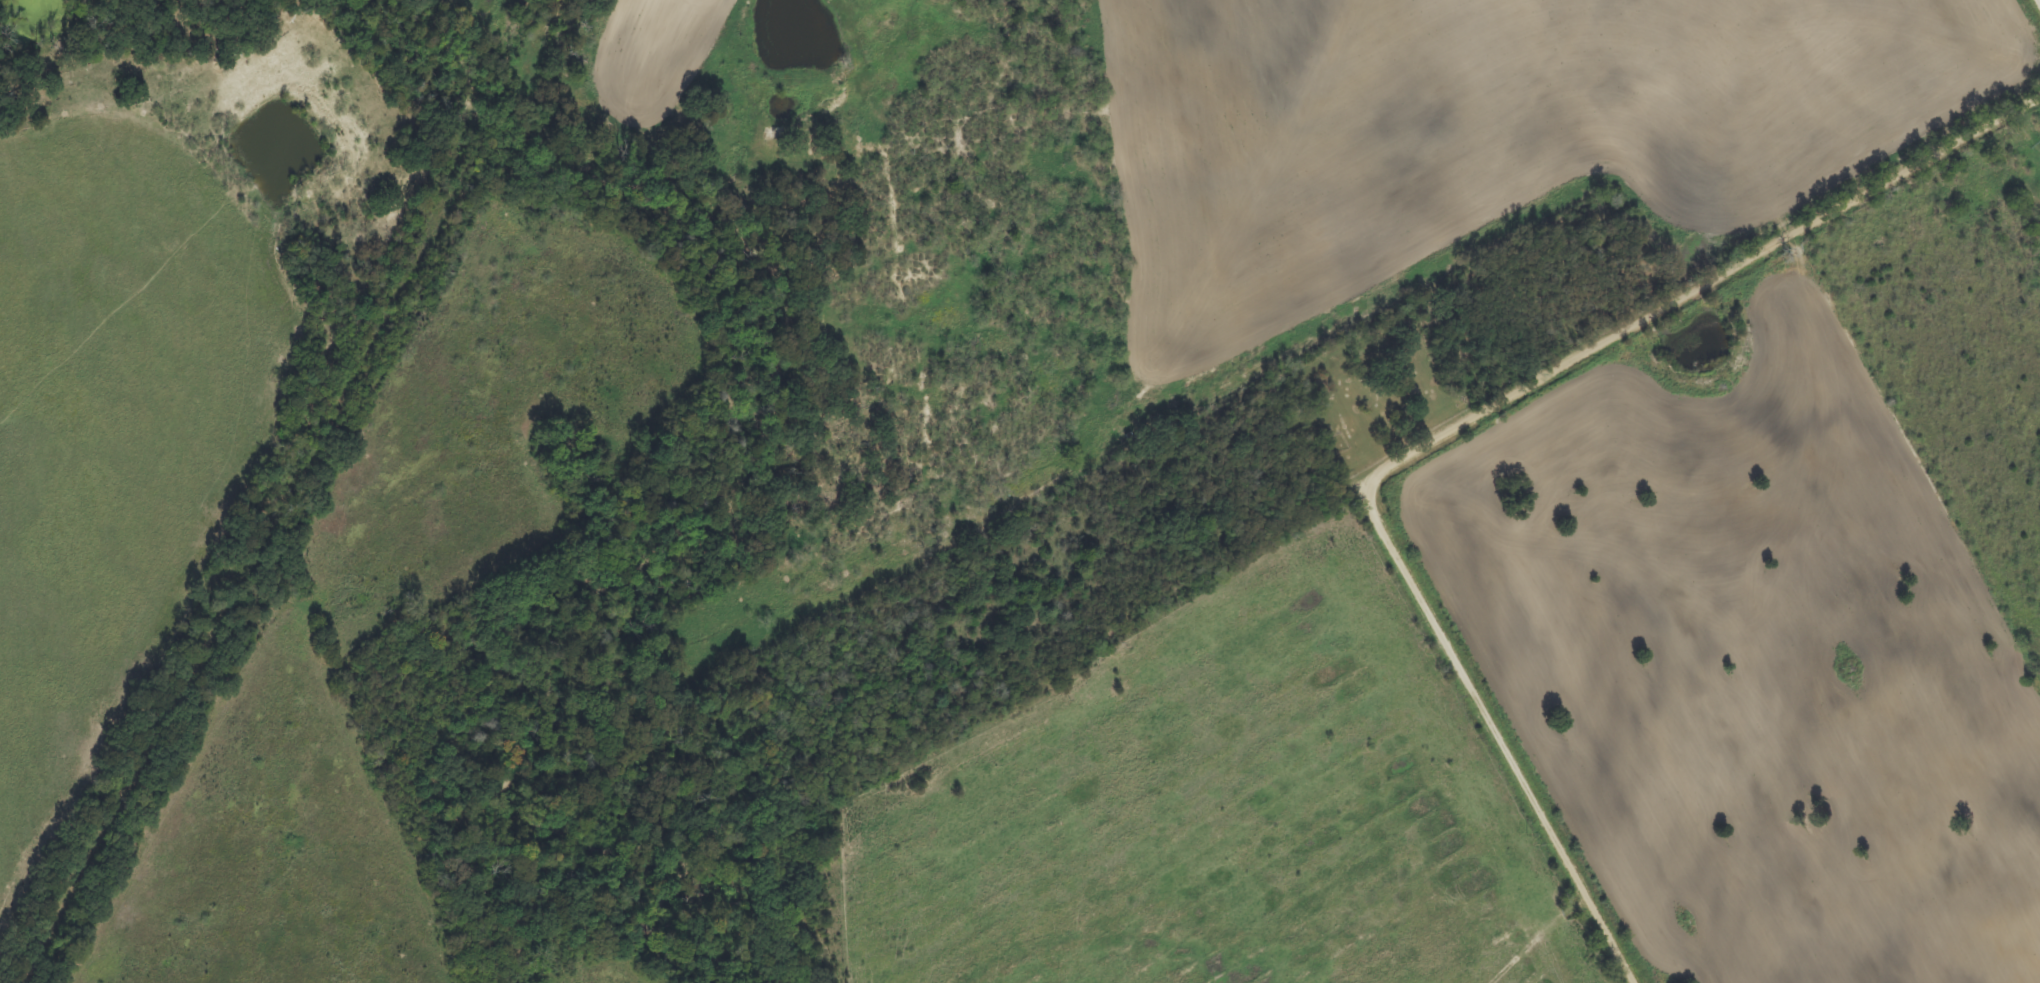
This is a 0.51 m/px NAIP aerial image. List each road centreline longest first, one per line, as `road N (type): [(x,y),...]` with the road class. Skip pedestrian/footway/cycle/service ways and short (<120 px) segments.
road 1 (residential): [(1642,982),(1389,530),(1379,502),(1383,482),(1411,458),(2039,100)]

